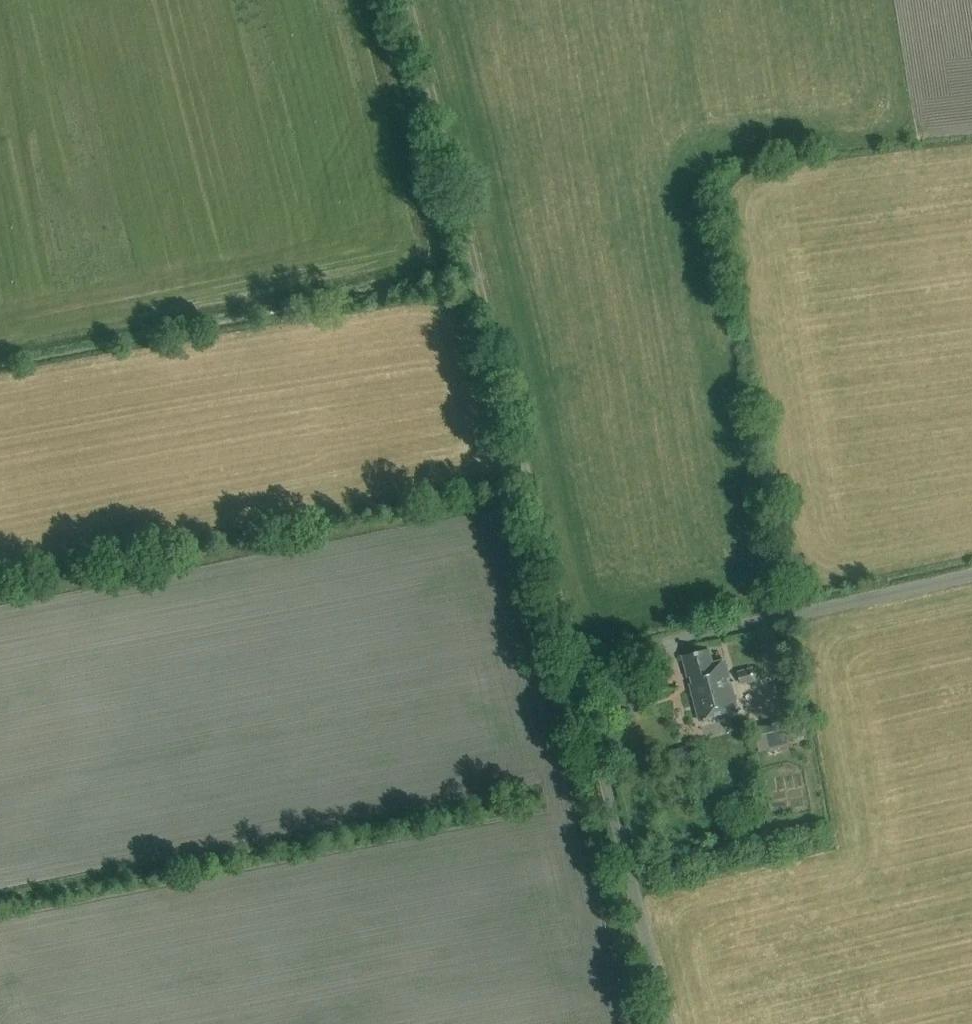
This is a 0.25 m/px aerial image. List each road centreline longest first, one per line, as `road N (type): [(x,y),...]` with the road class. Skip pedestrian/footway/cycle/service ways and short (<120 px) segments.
road 1 (unclassified): [(667,1023),(578,667),(971,577)]
road 2 (track): [(578,667),(406,0)]

